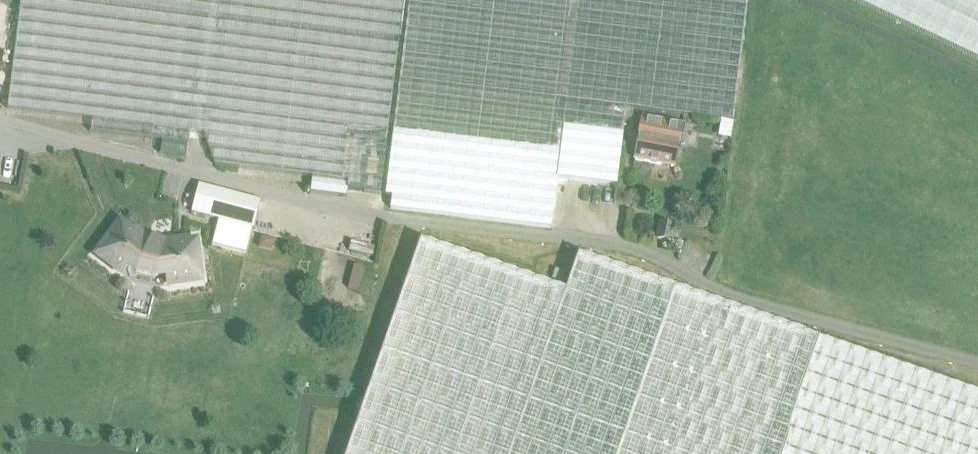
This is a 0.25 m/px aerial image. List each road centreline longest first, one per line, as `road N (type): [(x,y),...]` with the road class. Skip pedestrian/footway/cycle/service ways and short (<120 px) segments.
road 1 (unclassified): [(977,361),(718,293),(640,248),(426,225),(115,160),(0,124)]

